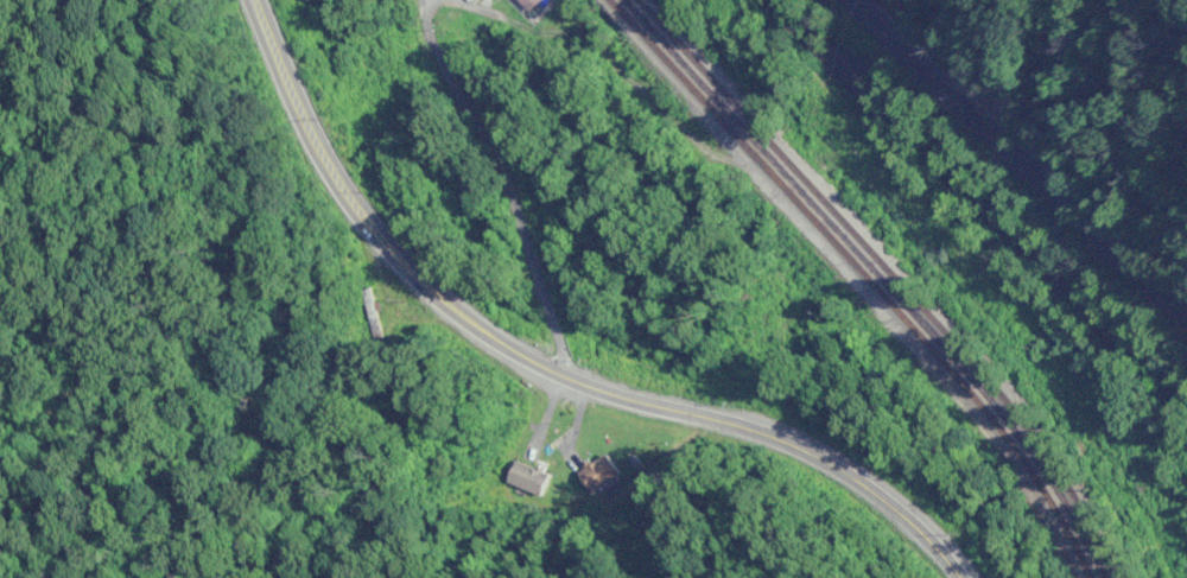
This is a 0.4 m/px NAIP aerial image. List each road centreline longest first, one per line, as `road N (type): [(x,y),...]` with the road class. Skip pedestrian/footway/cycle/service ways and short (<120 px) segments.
road 1 (primary): [(959,577),(908,521),(819,457),(769,434),(565,377),(485,334),(433,291),(339,188),(252,0)]
road 2 (residential): [(565,377),(563,204),(461,0)]
road 3 (residential): [(1186,204),(1032,0)]

